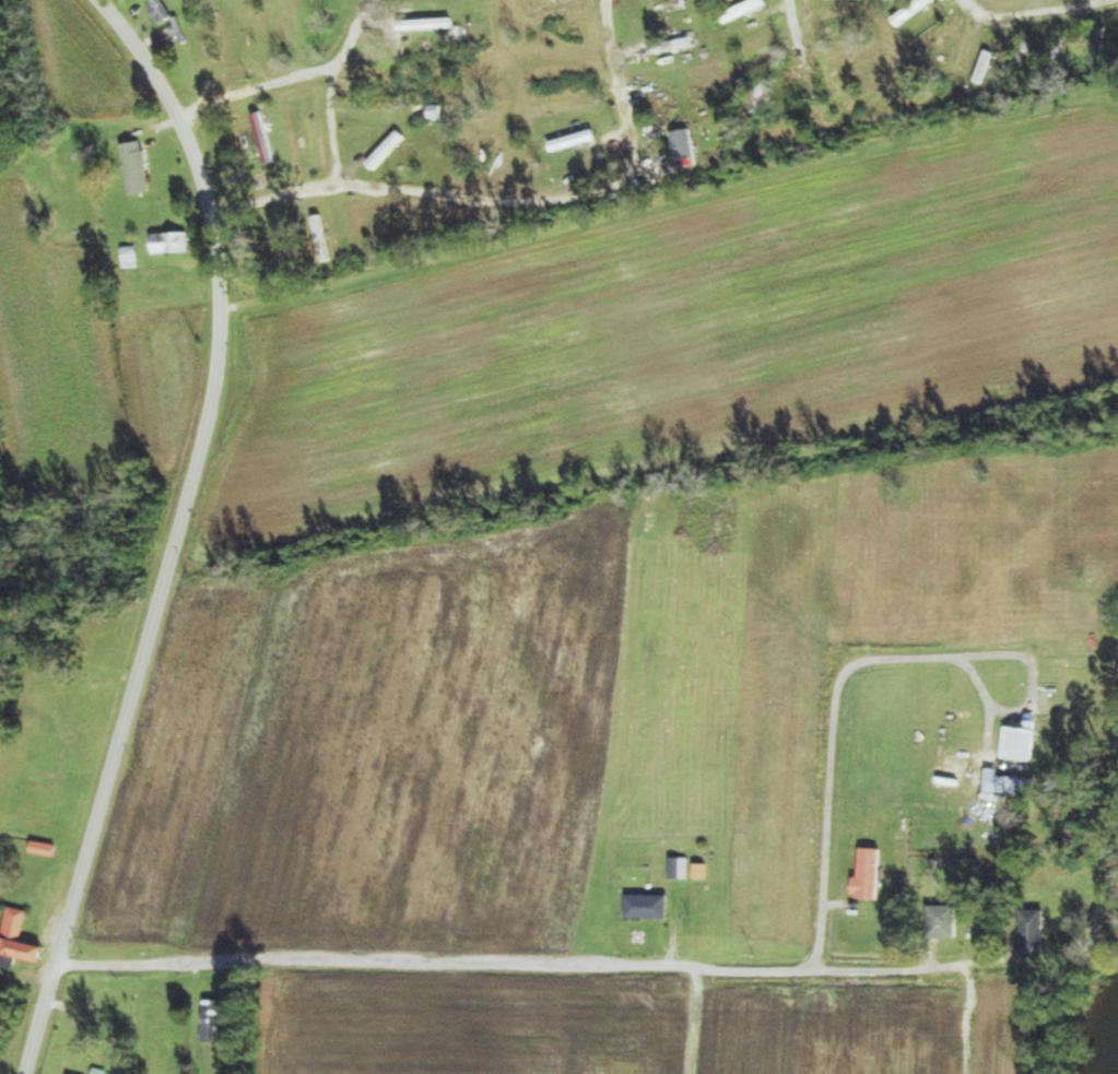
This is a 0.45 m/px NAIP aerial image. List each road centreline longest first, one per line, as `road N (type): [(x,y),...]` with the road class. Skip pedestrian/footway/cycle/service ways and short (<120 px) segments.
road 1 (residential): [(105,0),(166,87),(198,156),(222,265),(223,340),(212,416),(28,1073)]
road 2 (residential): [(1029,940),(881,961),(58,965)]
road 3 (residential): [(224,309),(530,243),(745,179),(1117,87)]
road 4 (residential): [(962,1073),(965,968),(956,958),(910,960)]

